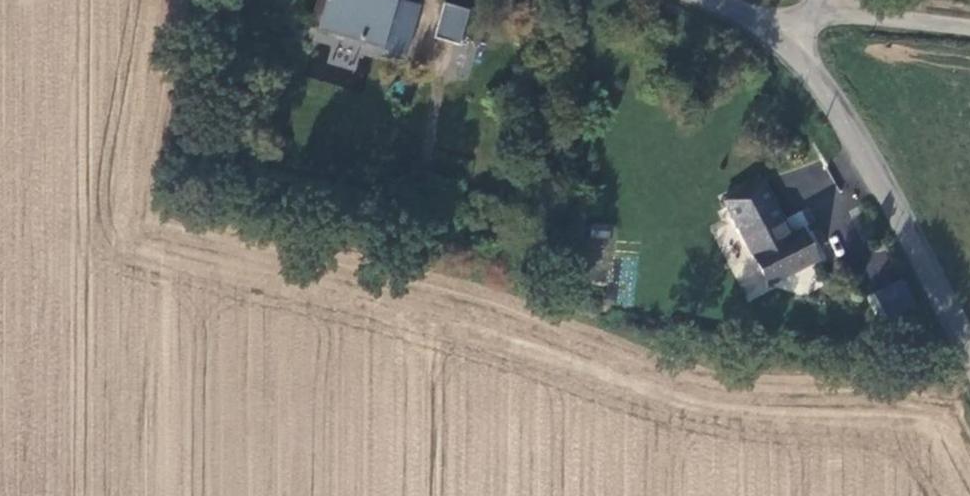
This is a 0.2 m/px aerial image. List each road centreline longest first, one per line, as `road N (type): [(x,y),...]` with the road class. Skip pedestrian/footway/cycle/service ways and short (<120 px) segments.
road 1 (tertiary): [(969,351),(849,119),(785,43)]
road 2 (unclassified): [(969,29),(821,11)]

